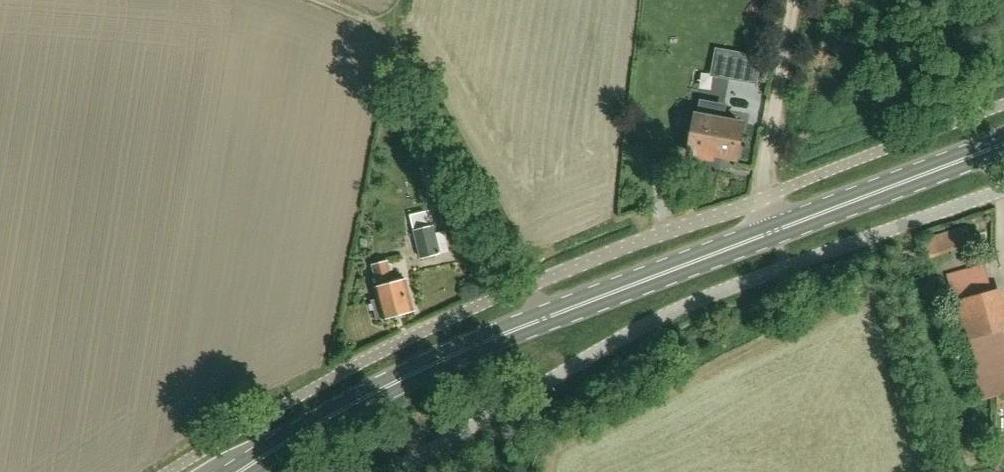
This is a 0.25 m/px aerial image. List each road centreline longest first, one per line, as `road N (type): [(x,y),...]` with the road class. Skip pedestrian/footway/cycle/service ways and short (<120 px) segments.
road 1 (primary): [(239,471),(477,345),(769,233)]
road 2 (track): [(301,0),(368,26),(397,54),(529,285)]
road 3 (primary): [(769,233),(1003,143)]
road 4 (track): [(759,201),(796,0)]

